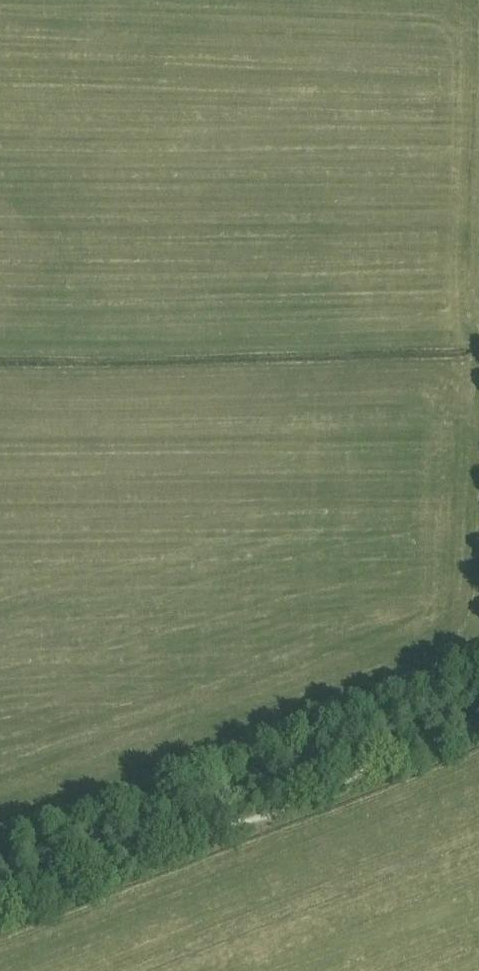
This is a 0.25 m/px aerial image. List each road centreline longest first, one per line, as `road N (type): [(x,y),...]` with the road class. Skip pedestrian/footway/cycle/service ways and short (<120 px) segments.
road 1 (tertiary): [(0,876),(478,687)]

